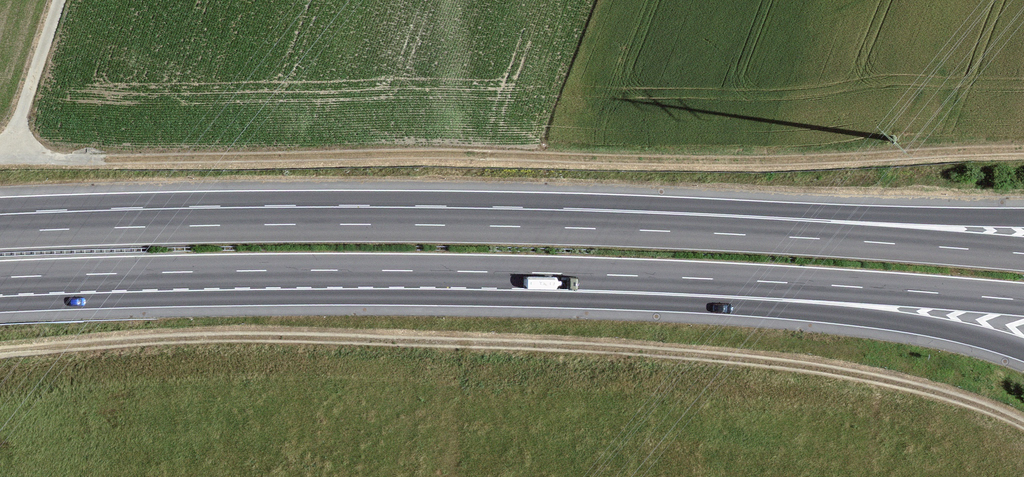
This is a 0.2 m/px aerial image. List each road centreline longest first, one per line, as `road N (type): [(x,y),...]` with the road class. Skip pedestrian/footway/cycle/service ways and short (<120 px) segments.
road 1 (track): [(0,352),(208,338),(610,349),(872,378),(1023,425)]
road 2 (track): [(6,159),(430,154),(750,162),(1023,151)]
road 3 (trunk): [(564,228),(0,232)]
road 4 (trunk): [(513,272),(934,327),(1023,351)]
road 5 (trunk): [(0,278),(513,272)]
road 6 (trunk): [(513,272),(1023,300)]
road 7 (trunk): [(1023,254),(564,228)]
road 8 (trunk): [(1023,218),(564,228)]
road 9 (track): [(0,160),(59,0)]

